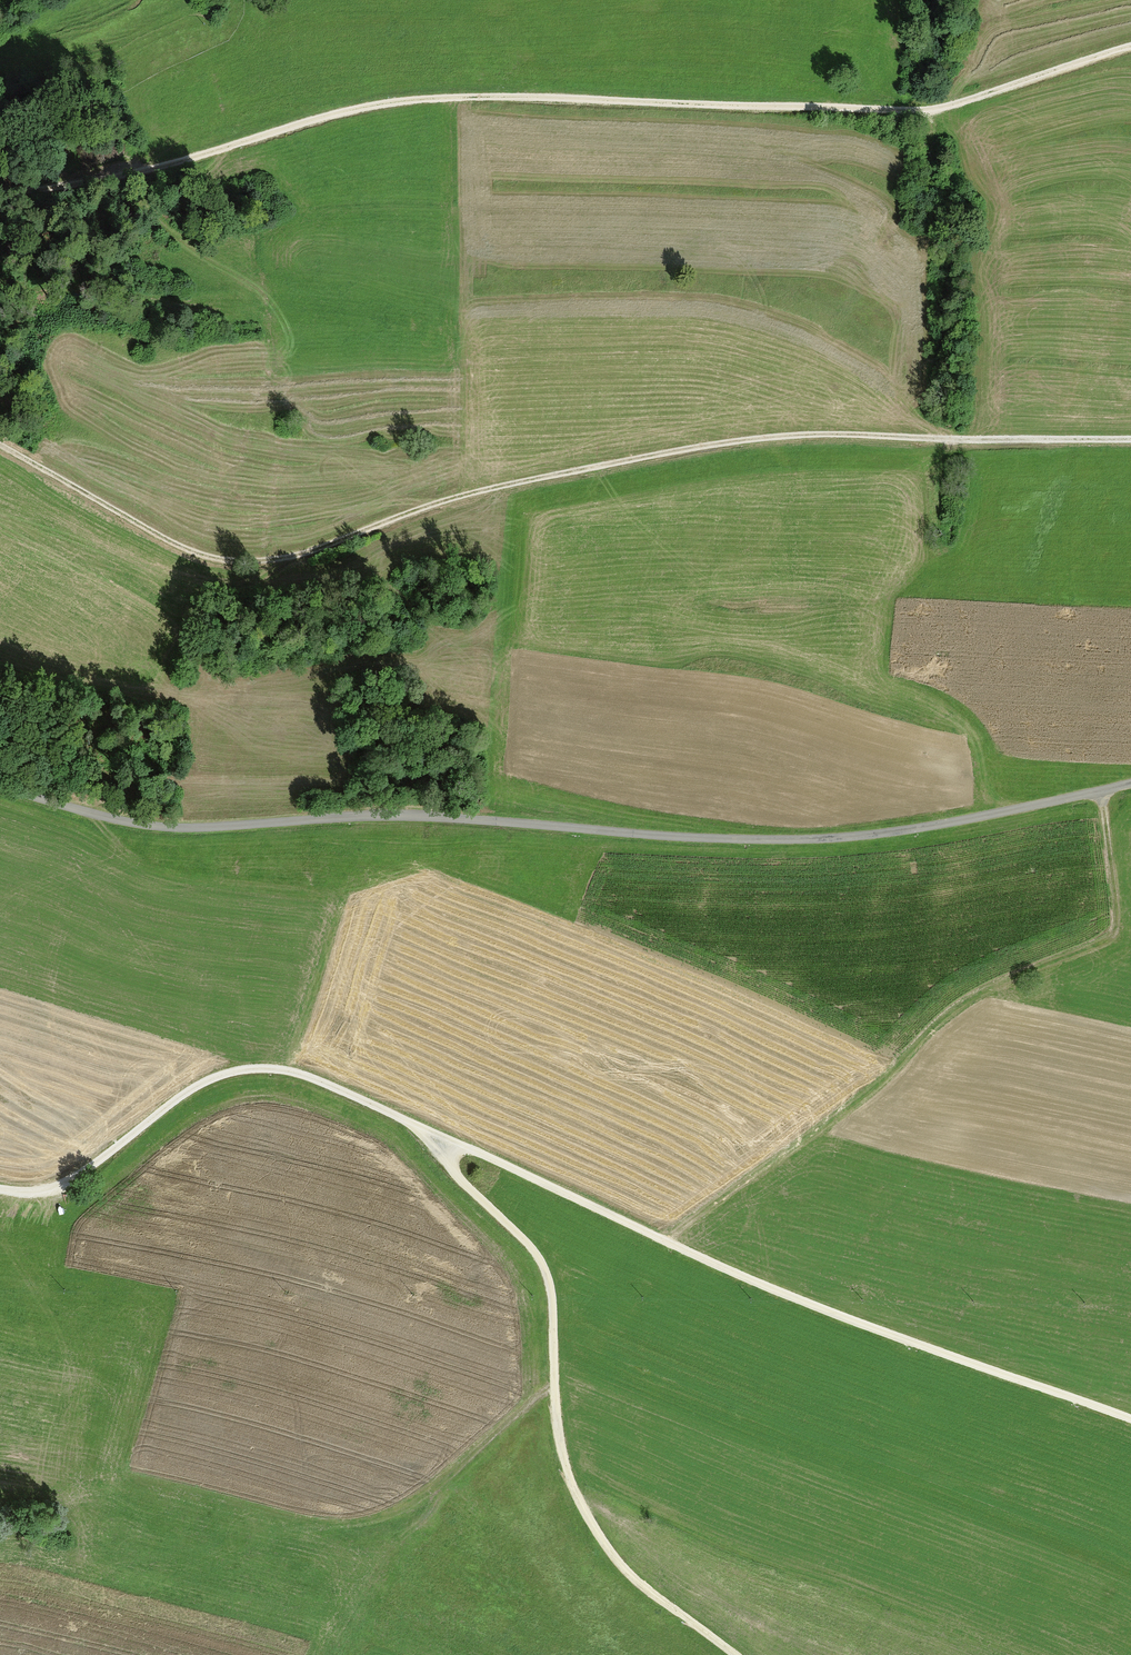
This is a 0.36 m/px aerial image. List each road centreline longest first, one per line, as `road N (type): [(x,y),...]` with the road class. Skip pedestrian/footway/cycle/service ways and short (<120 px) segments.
road 1 (track): [(1130,1421),(768,1288),(272,1068),(200,1083),(44,1193),(0,1188)]
road 2 (track): [(0,442),(186,551),(249,561),(306,551),(456,498),(789,434),(1130,440)]
road 3 (track): [(1130,45),(938,111),(904,113),(530,97),(381,103),(0,211)]
road 4 (unclassified): [(1130,784),(892,832),(724,840),(392,817),(164,829),(92,818),(0,788)]
road 5 (track): [(662,1241),(867,1095),(972,999),(1116,934),(1098,792)]
road 6 (track): [(458,1144),(446,1166),(531,1250),(546,1280),(554,1426),(587,1516),(626,1571),(734,1654)]
road 7 (track): [(282,1527),(404,1515),(553,1382)]

